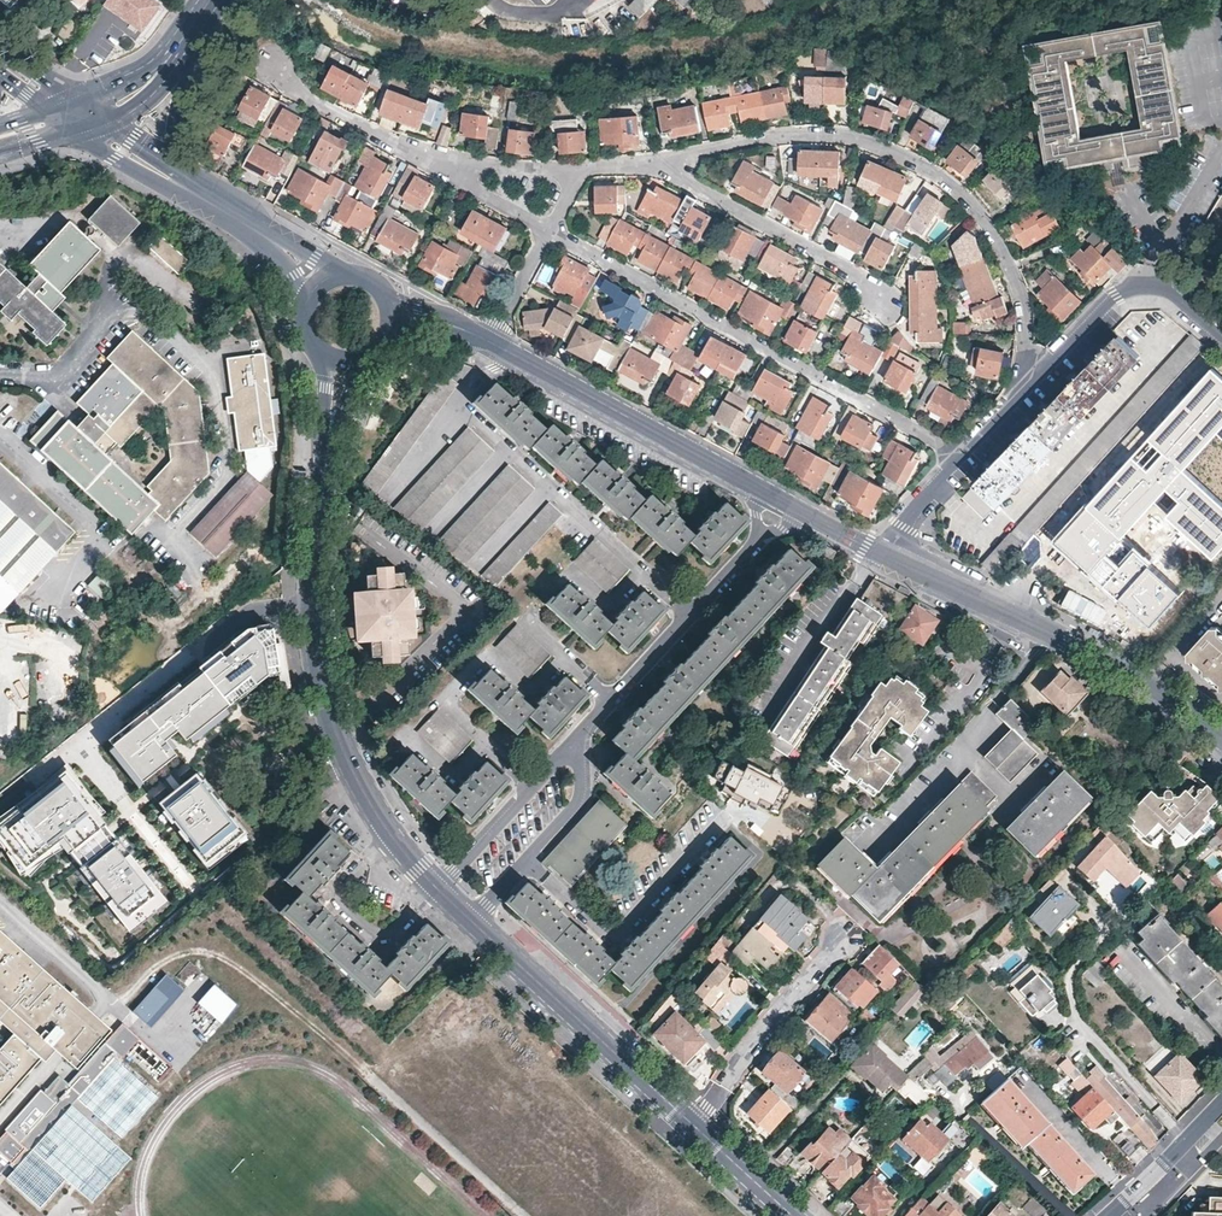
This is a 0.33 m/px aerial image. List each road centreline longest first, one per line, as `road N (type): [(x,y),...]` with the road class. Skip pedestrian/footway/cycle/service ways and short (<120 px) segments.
road 1 (residential): [(659,163),(826,134),(852,136),(932,169),(955,185),(998,241),(1023,298),(1025,356),(1037,376)]
road 2 (tertiary): [(329,443),(312,601),(319,674),(376,812),(437,889)]
road 3 (residential): [(958,459),(551,233)]
road 4 (secondary): [(491,341),(754,486)]
road 5 (secondary): [(883,556),(1151,688)]
road 6 (tertiary): [(474,922),(693,1124)]
road 7 (secondary): [(81,133),(263,245),(306,300)]
road 8 (residential): [(724,818),(608,935),(525,863)]
road 9 (residential): [(882,302),(865,279),(659,163)]
road 10 (residential): [(580,736),(759,541)]
road 11 (residential): [(1037,376),(1132,285),(1162,287),(1221,336)]
road 12 (residential): [(844,942),(693,1124)]
road 13 (residential): [(580,736),(437,889)]
road 14 (track): [(520,1215),(369,1078)]
road 15 (residential): [(281,71),(286,86),(352,126),(449,164)]
road 16 (secondary): [(339,274),(184,171)]
road 17 (primary): [(184,171),(175,153),(177,101),(224,0)]
road 18 (primary): [(111,123),(153,95),(222,0)]
road 19 (primary): [(202,0),(156,58),(78,101)]
road 20 (tertiary): [(1108,1215),(1221,1104)]
road 21 (residential): [(525,863),(580,799),(580,736)]
road 22 (tertiary): [(693,1124),(793,1215)]
road 23 (residential): [(449,164),(573,169)]
road 24 (residential): [(551,233),(472,187),(449,164)]
road 25 (residential): [(551,233),(491,341)]
road 26 (residential): [(883,556),(958,459)]

